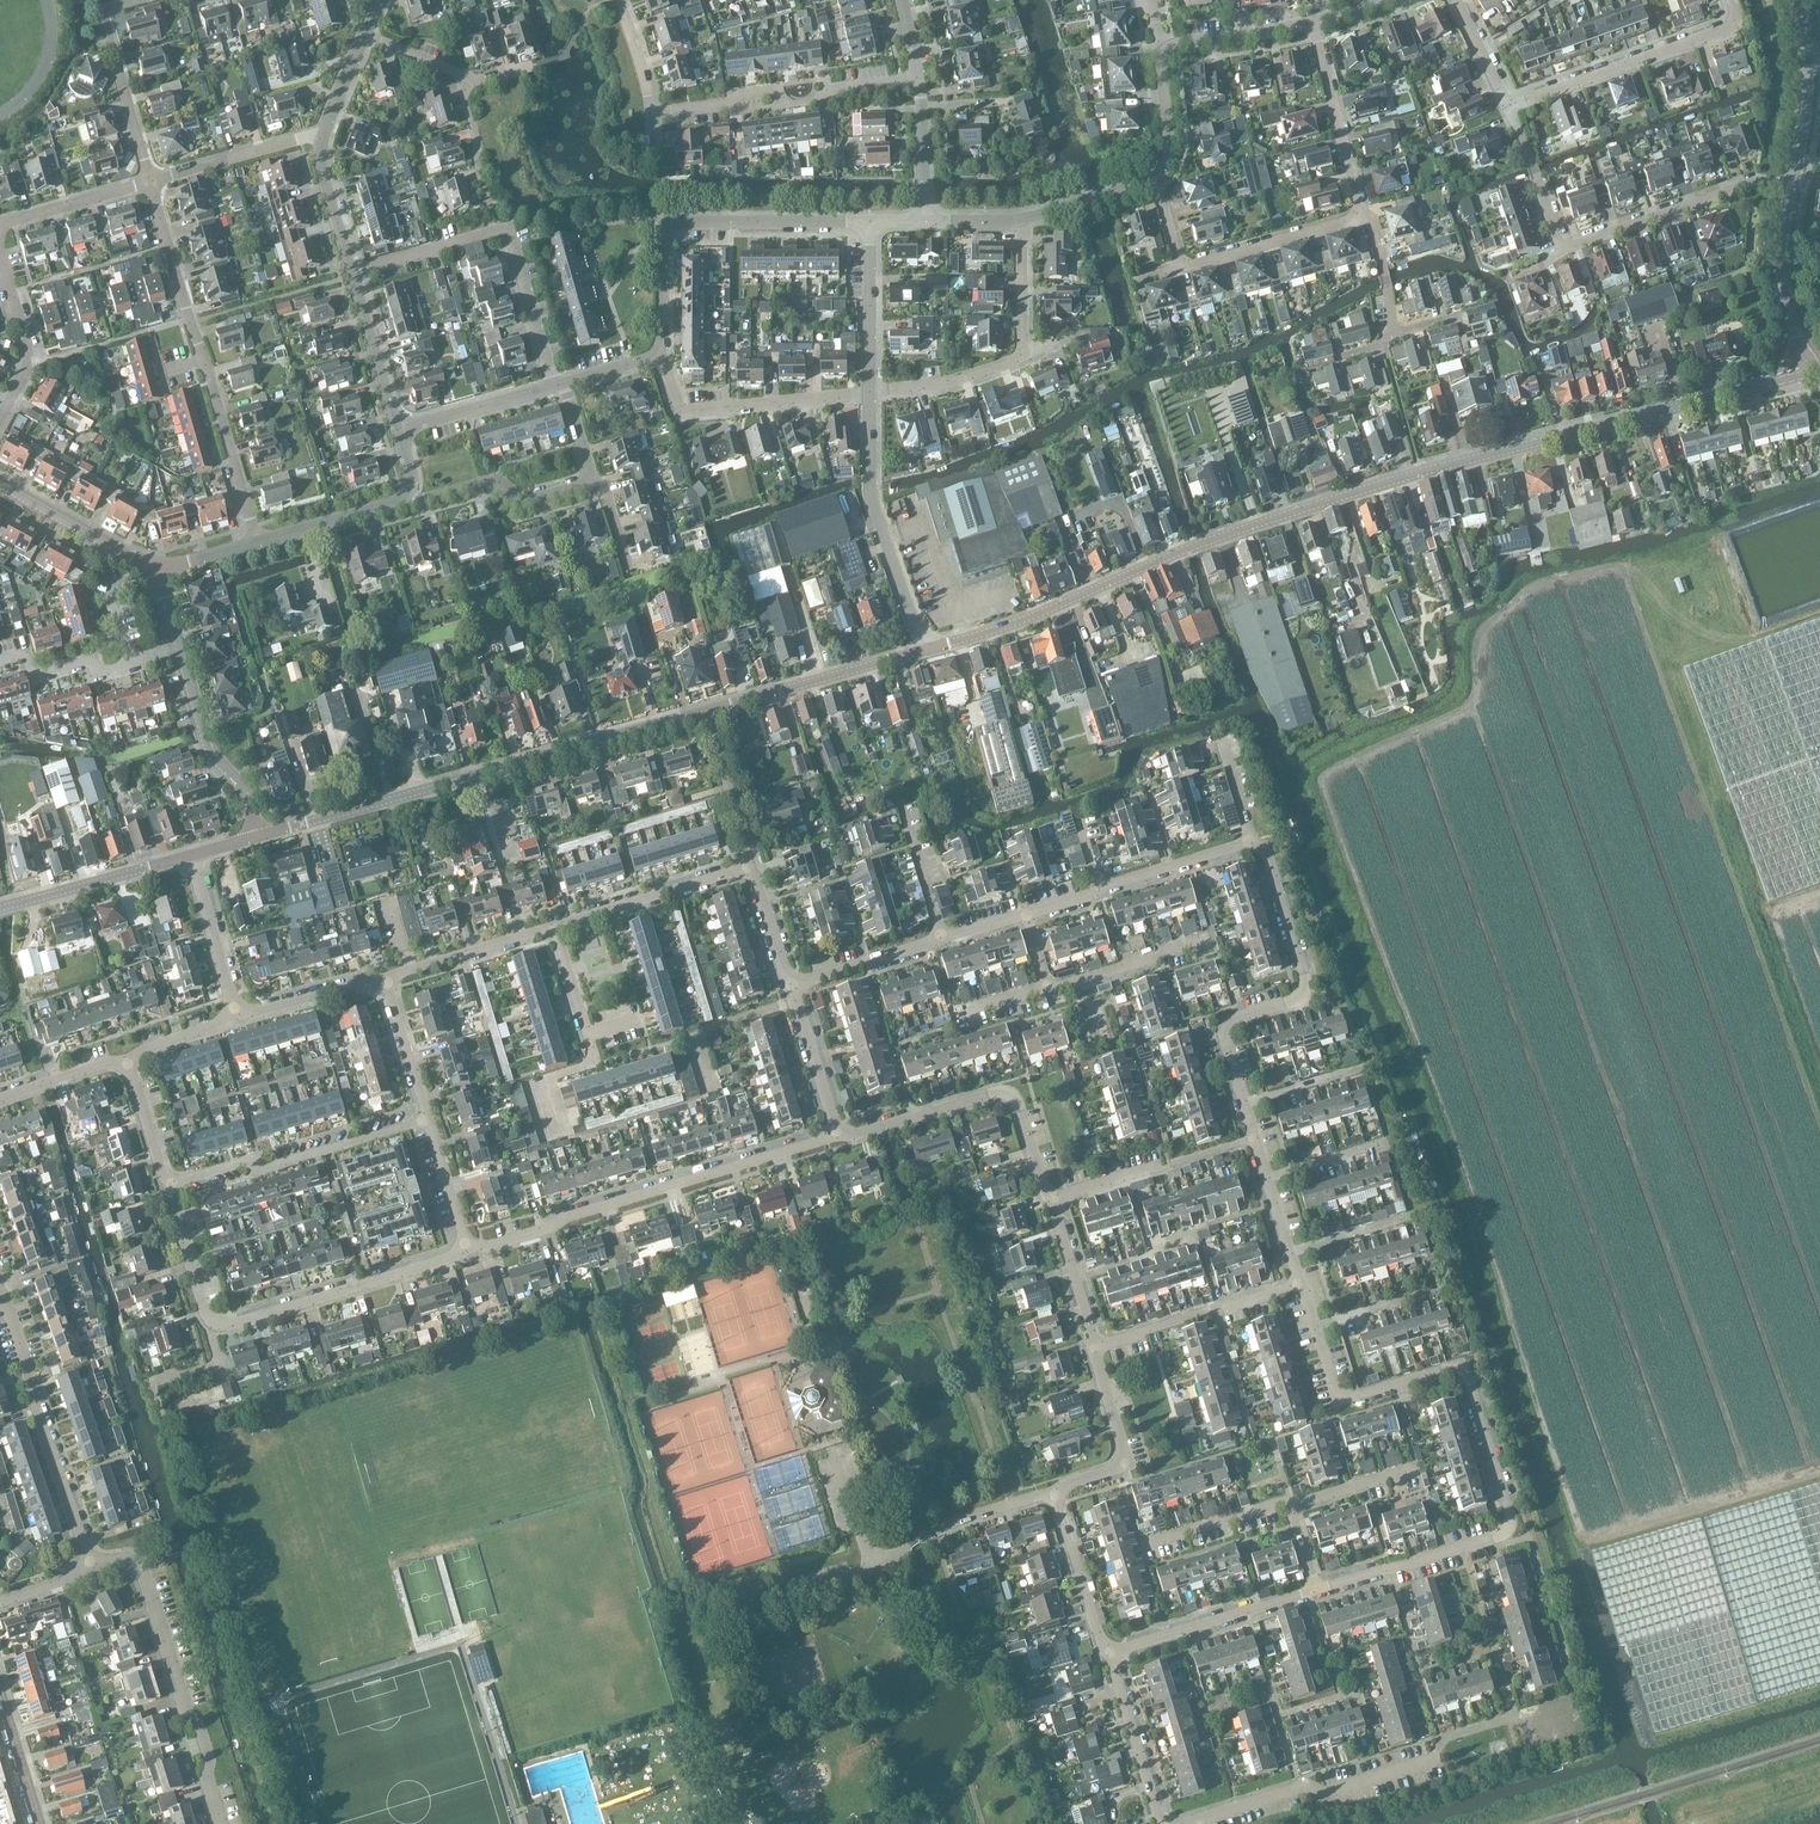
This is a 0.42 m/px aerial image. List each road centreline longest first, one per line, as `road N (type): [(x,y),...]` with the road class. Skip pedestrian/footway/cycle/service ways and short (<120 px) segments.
road 1 (tertiary): [(923,650),(1042,614),(1204,541),(1422,473),(1802,378)]
road 2 (residential): [(1319,1590),(1493,1538),(1511,1521),(1465,1374),(1445,1369),(1338,1396),(1300,1283)]
road 3 (residential): [(1300,1283),(1224,1036),(1232,1019),(1301,995),(1254,842)]
road 4 (tertiary): [(264,836),(705,715)]
road 5 (residential): [(1181,1823),(1301,1790),(1325,1795),(1430,1761),(1444,1739),(1580,1699)]
road 6 (residential): [(1794,187),(1762,182),(1565,247),(1508,104)]
road 7 (residential): [(837,1137),(461,1253)]
road 8 (residential): [(258,545),(149,180)]
road 9 (residential): [(659,354),(667,227),(682,220),(870,220)]
road 10 (residential): [(554,385),(508,233),(351,272)]
road 11 (residential): [(222,1823),(145,1578),(127,1566),(89,1564)]
road 12 (residential): [(89,1564),(0,1285)]
road 13 (residential): [(1049,1197),(1018,1100),(1003,1093),(837,1137)]
road 14 (residential): [(650,114),(813,101),(830,90),(918,77)]
road 15 (residential): [(923,650),(872,492),(871,390)]
road 16 (residential): [(1733,0),(1739,15),(1732,29),(1508,104)]
road 17 (residential): [(168,1185),(243,1161),(265,1168),(422,1122)]
road 18 (residential): [(461,1253),(210,1323)]
road 19 (residential): [(871,390),(685,409),(659,354)]
road 20 (tertiary): [(705,715),(923,650)]
road 21 (residential): [(1106,1652),(1319,1590)]
road 22 (residential): [(553,927),(750,866)]
road 23 (tertiary): [(264,836),(206,736),(182,651)]
road 24 (residential): [(403,498),(496,479),(528,503),(592,484)]
road 25 (tertiary): [(0,910),(191,856)]
road 26 (residential): [(149,180),(104,19),(109,5),(124,0)]
road 27 (residential): [(1360,213),(1313,21)]
road 28 (residential): [(182,651),(105,671),(88,661),(42,671),(17,656),(0,660)]
road 29 (tertiary): [(1802,378),(1786,278),(1794,187)]
road 30 (residential): [(1055,1491),(1115,1469),(1127,1449),(1096,1350)]
road 31 (tertiary): [(1794,187),(1809,93),(1799,0)]
road 32 (residential): [(1181,268),(1360,213)]
road 33 (tertiary): [(160,572),(0,485)]
road 34 (residential): [(149,180),(301,137),(323,138)]
road 35 (residential): [(1162,1823),(1106,1652)]
road 36 (residential): [(384,979),(553,927)]
road 37 (residential): [(0,421),(28,366),(0,258)]
road 38 (residential): [(871,390),(870,220)]
road 39 (residential): [(1106,1652),(1055,1491)]
road 40 (residential): [(238,1018),(191,856)]
road 41 (residential): [(398,431),(351,272)]
road 42 (residential): [(398,431),(554,385)]
road 43 (residential): [(1100,891),(1254,842)]
road 44 (residential): [(1048,990),(1203,945)]
road 45 (residential): [(1096,1350),(1049,1197)]
road 46 (residential): [(792,988),(944,941)]
road 47 (residential): [(750,866),(705,715)]
road 48 (residential): [(910,1546),(954,1521),(1055,1491)]
road 49 (residential): [(1021,353),(965,377),(871,390)]
road 50 (residential): [(837,1137),(792,988)]
road 51 (residential): [(0,224),(149,180)]
road 52 (residential): [(1145,1545),(1293,1505)]
road 53 (residential): [(258,545),(403,498)]
road 54 (residential): [(238,1018),(384,979)]
road 55 (residential): [(910,1546),(874,1562),(835,1460)]
road 56 (residential): [(422,1122),(384,979)]
road 57 (residential): [(1313,21),(1169,49)]
road 58 (residential): [(928,221),(918,77)]
road 59 (residential): [(210,1323),(168,1185)]
road 60 (residential): [(553,927),(594,1063)]
road 61 (residential): [(1022,219),(1157,175)]
road 62 (residential): [(40,1823),(0,1690)]
road 63 (residential): [(351,272),(321,159),(323,138)]
road 64 (residential): [(461,1253),(422,1122)]
road 65 (residential): [(1398,338),(1371,220),(1360,213)]
road 66 (residential): [(1022,219),(1021,353)]
road 67 (residential): [(168,1185),(122,1060)]
road 68 (residential): [(944,941),(908,815)]
road 69 (residential): [(1157,175),(1169,154),(1161,71),(1169,49)]
road 70 (residential): [(792,988),(750,866)]
road 71 (residential): [(0,1099),(122,1060)]
road 72 (residential): [(1293,1505),(1414,1470)]
road 73 (residential): [(122,1060),(238,1018)]

